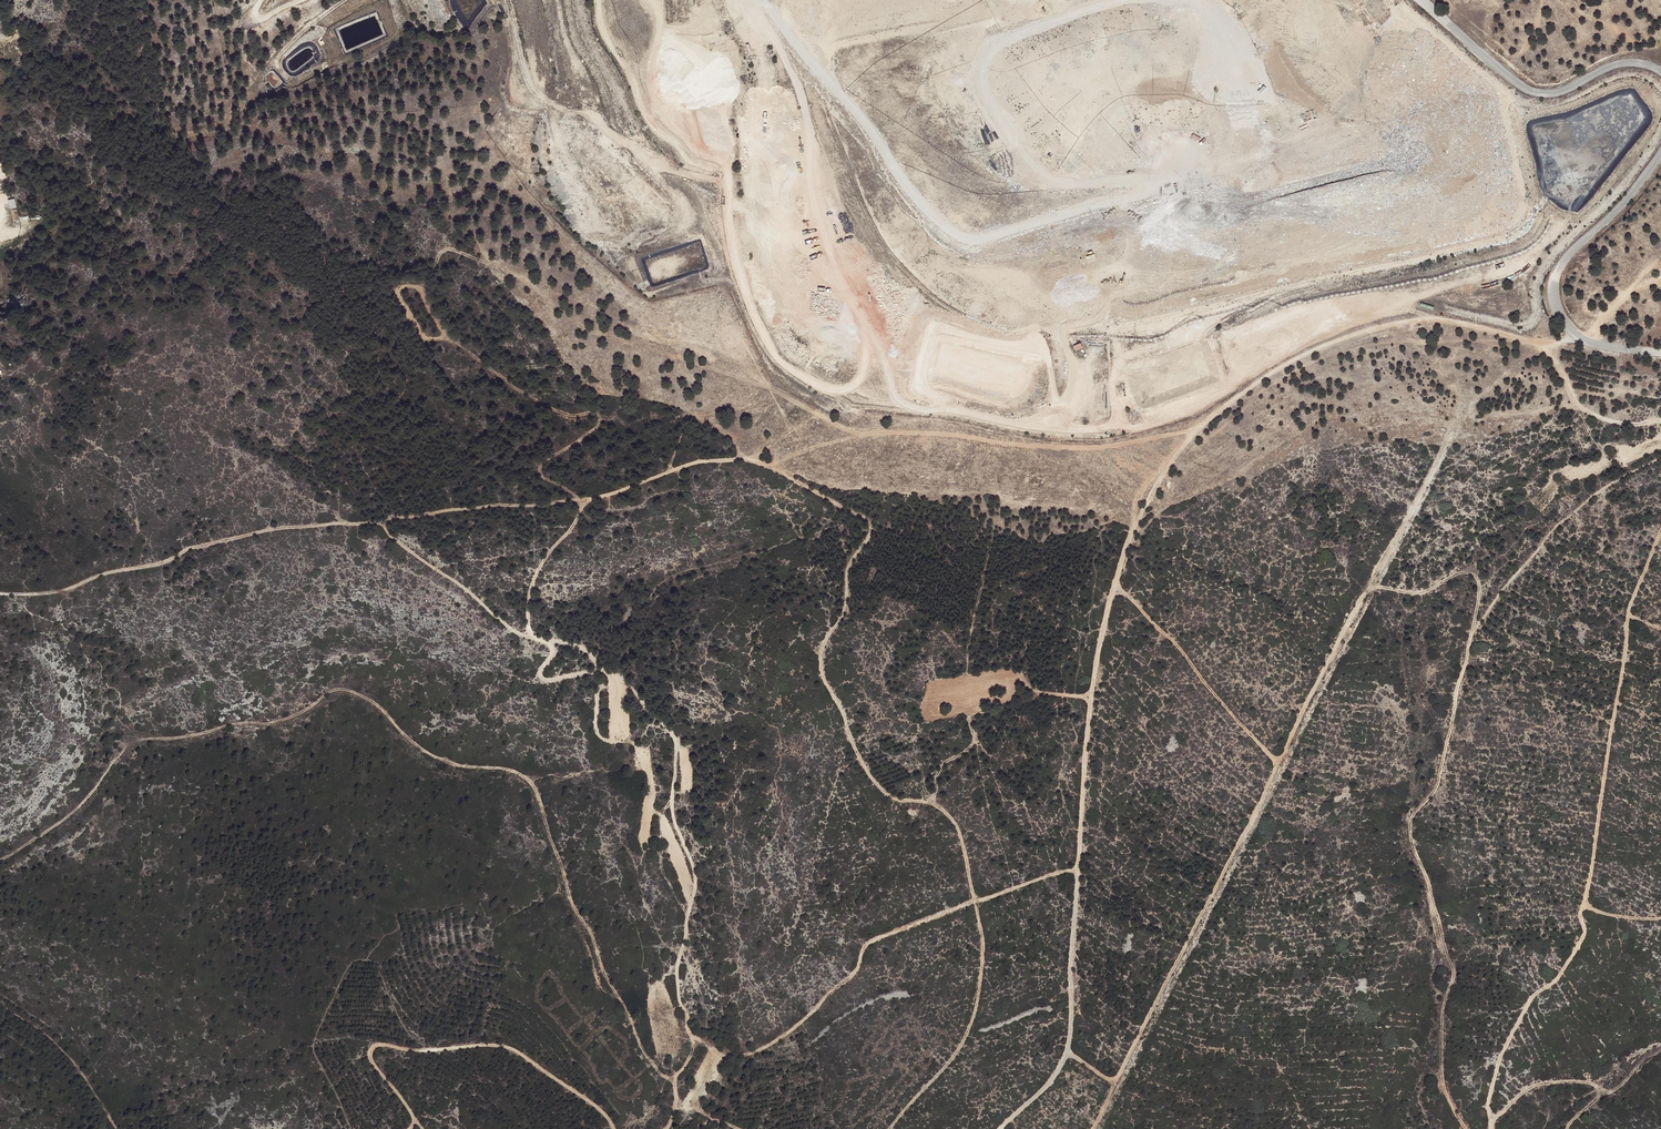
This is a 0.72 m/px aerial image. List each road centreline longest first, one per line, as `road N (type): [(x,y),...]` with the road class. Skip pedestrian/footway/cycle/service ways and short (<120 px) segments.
road 1 (track): [(889,1128),(958,1049),(975,1010),(983,953),(952,819),(875,783),(823,679),(823,645),(845,607),(846,575),(870,534),(867,519),(746,458),(697,461),(587,500),(381,522)]
road 2 (track): [(1549,344),(1425,318),(1331,342),(1274,371),(1195,429),(1175,456),(1144,504),(1100,637),(1083,766),(1071,1036),(1046,1086),(1000,1128)]
road 3 (track): [(0,858),(70,814),(124,747),(269,722),(305,710),(335,688),(349,689),(435,757),(511,769),(533,786),(605,978),(646,1055),(674,1081)]
road 4 (track): [(661,1128),(690,1038),(677,975),(694,869),(670,794),(674,742),(612,672),(540,679),(550,651),(544,640),(495,615),(381,522)]
road 5 (track): [(1660,458),(1559,522),(1471,633),(1435,786),(1412,815),(1411,844),(1455,972),(1441,1070),(1464,1128)]
road 6 (track): [(1471,633),(1480,583),(1472,572),(1418,595),(1379,587),(1363,596),(1092,1128)]
road 7 (track): [(1660,918),(1585,905),(1631,604),(1660,533)]
road 8 (track): [(1078,868),(865,944),(856,969),(805,1017),(746,1056),(690,1038)]
road 9 (track): [(1195,429),(1094,448),(907,433),(808,449),(769,466)]
road 10 (track): [(0,593),(53,594),(268,530),(381,522)]
road 11 (track): [(421,1128),(369,1057),(373,1047),(510,1049),(599,1106),(613,1128)]
road 12 (track): [(439,323),(517,390),(567,415),(588,410),(598,418),(539,468),(581,500)]
road 13 (track): [(1585,905),(1576,947),(1555,982),(1530,998),(1499,1057),(1486,1103),(1491,1117)]
road 14 (track): [(1114,586),(1279,762)]
road 15 (track): [(1368,590),(1461,393)]
road 16 (track): [(1660,422),(1625,425),(1586,411),(1549,344),(1576,334)]
road 17 (track): [(118,1128),(73,1062),(0,1004)]
road 18 (track): [(529,635),(536,574),(572,527),(581,500)]
road 19 (track): [(448,337),(423,337),(394,291),(420,286),(439,323)]
road 20 (track): [(1604,1097),(1589,1083),(1541,1083),(1491,1117)]

